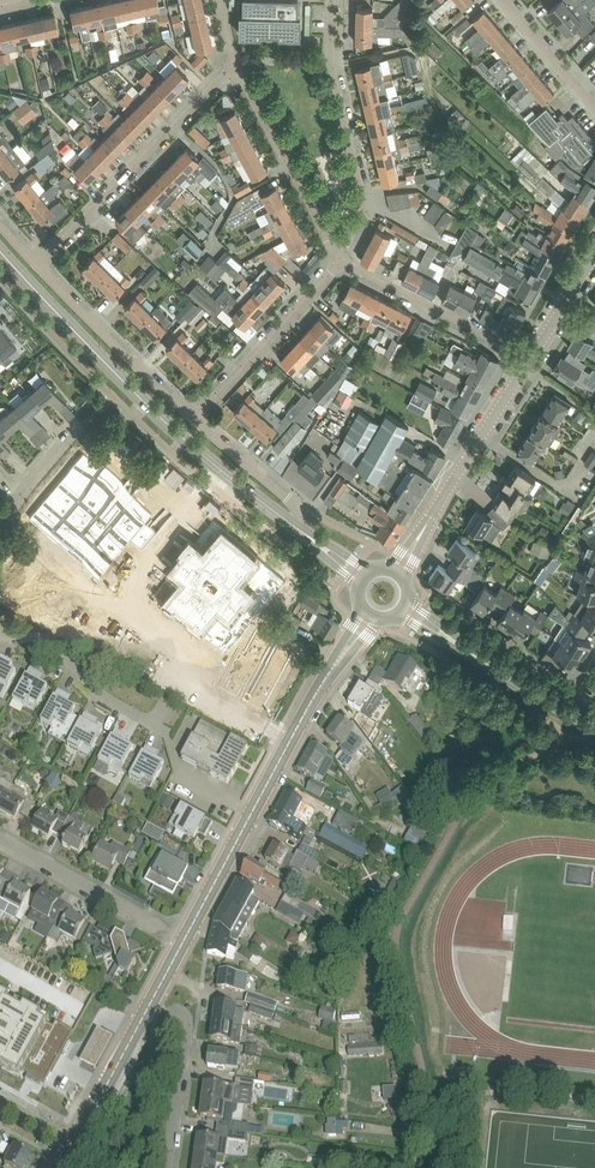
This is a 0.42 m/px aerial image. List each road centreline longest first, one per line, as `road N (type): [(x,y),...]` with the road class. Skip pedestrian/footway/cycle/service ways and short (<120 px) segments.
road 1 (secondary): [(76,1140),(342,656)]
road 2 (secondary): [(292,524),(172,429),(0,248)]
road 3 (residential): [(38,264),(235,61)]
road 4 (residential): [(340,262),(363,202),(332,63),(333,0)]
road 5 (residential): [(340,262),(235,61)]
road 6 (residential): [(196,420),(38,264)]
road 7 (residential): [(340,262),(532,359)]
road 8 (residential): [(196,420),(340,262)]
road 9 (tertiary): [(420,536),(532,359)]
road 10 (residential): [(166,731),(112,701),(55,644),(0,633)]
road 11 (residential): [(152,921),(0,836)]
road 12 (residential): [(167,1167),(187,1035),(180,1019)]
road 13 (residential): [(292,524),(296,505),(196,420)]
road 14 (secondary): [(594,725),(471,652)]
road 15 (residential): [(594,107),(504,0)]
road 16 (residential): [(460,615),(575,694)]

